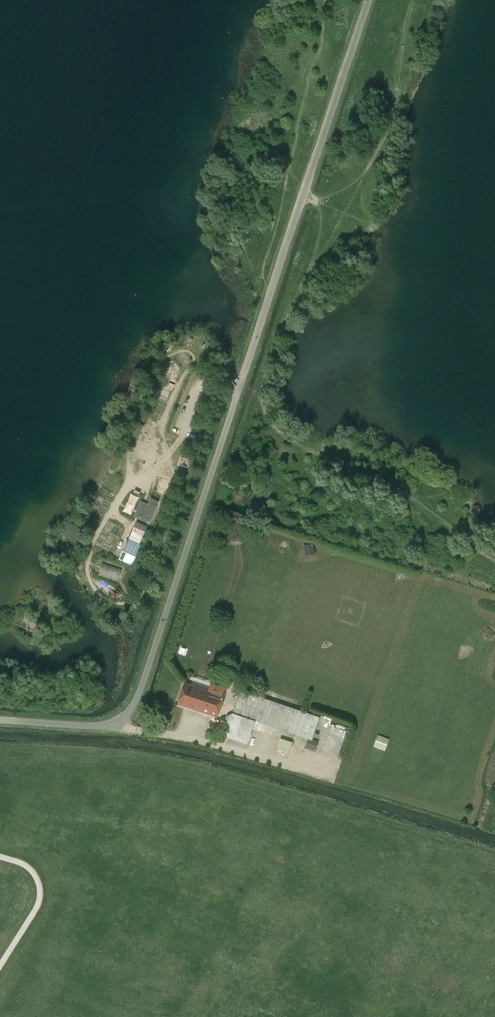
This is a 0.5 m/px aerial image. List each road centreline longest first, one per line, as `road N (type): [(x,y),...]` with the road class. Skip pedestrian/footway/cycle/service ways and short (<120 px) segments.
road 1 (unclassified): [(0,719),(112,725),(135,709),(368,0)]

